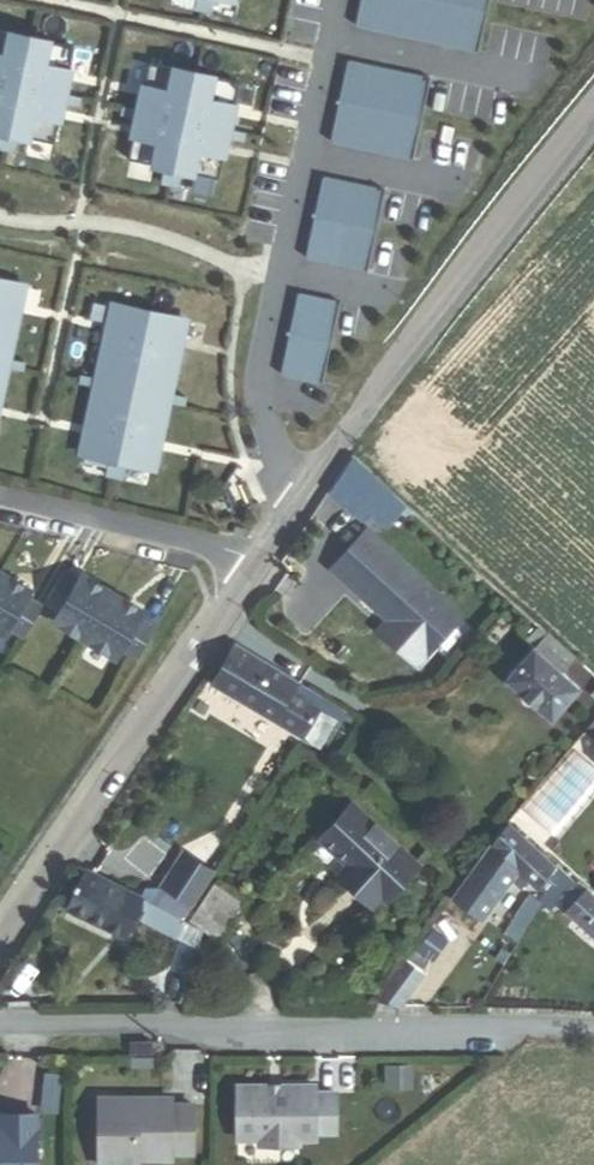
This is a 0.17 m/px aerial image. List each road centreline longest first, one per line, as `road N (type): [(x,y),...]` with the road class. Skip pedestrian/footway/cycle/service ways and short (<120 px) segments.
road 1 (residential): [(0,1031),(593,1035)]
road 2 (tertiary): [(593,123),(250,557)]
road 3 (tertiary): [(250,557),(0,947)]
road 4 (residential): [(0,506),(250,557)]

